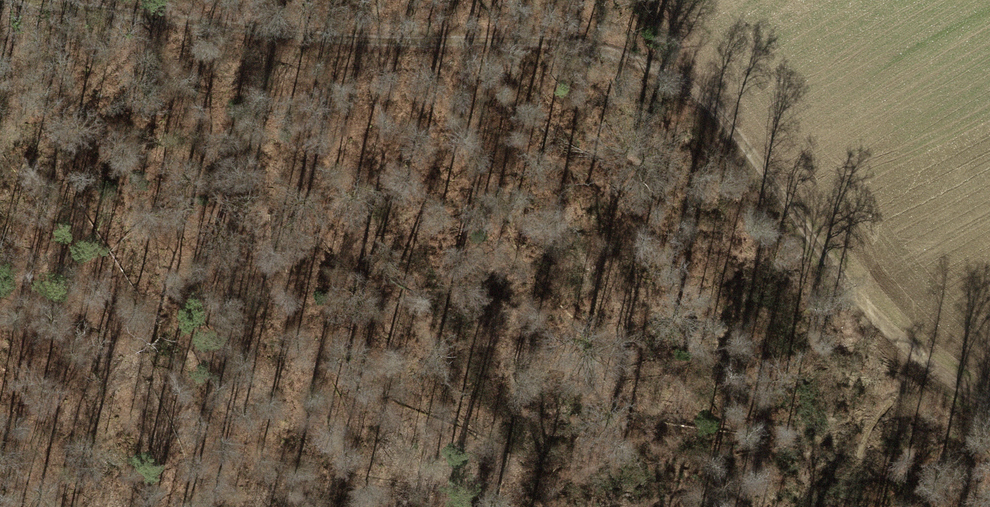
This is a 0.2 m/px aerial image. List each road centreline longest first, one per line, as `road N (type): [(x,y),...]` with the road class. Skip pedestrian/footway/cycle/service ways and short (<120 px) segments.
road 1 (track): [(690,74),(516,37),(406,43),(47,0)]
road 2 (track): [(655,0),(690,74),(861,294),(989,395)]
road 3 (track): [(0,151),(20,94),(8,0)]

